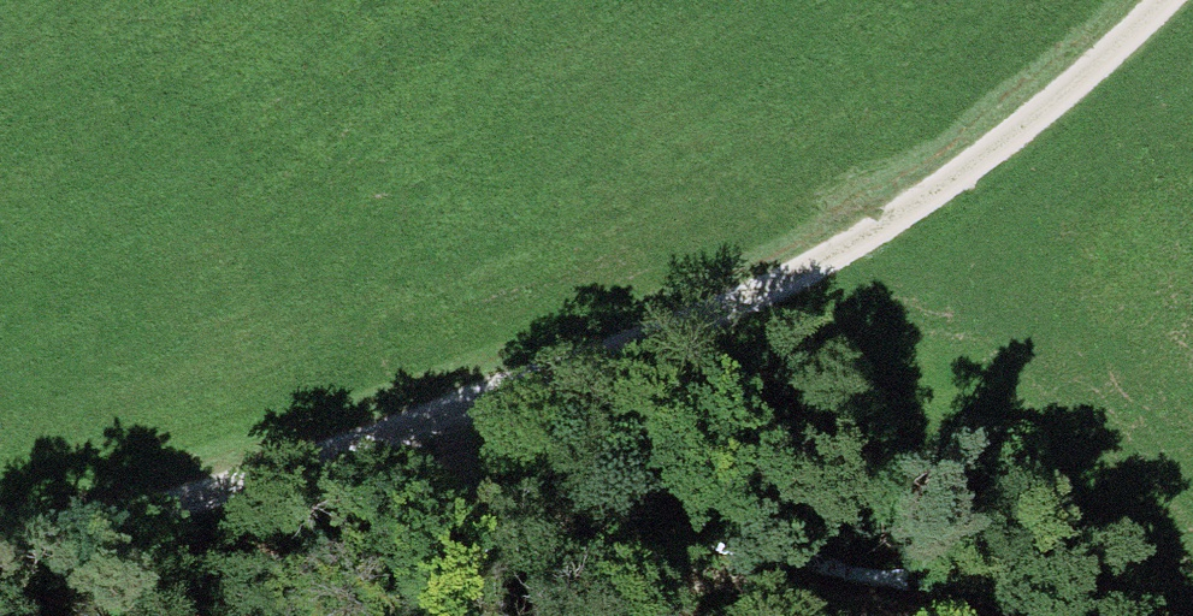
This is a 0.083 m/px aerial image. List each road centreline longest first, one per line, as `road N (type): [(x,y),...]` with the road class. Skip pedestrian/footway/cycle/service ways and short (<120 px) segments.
road 1 (track): [(0,561),(354,455),(758,291),(967,164),(1088,75),(1161,0)]
road 2 (track): [(354,455),(537,523),(986,615)]

